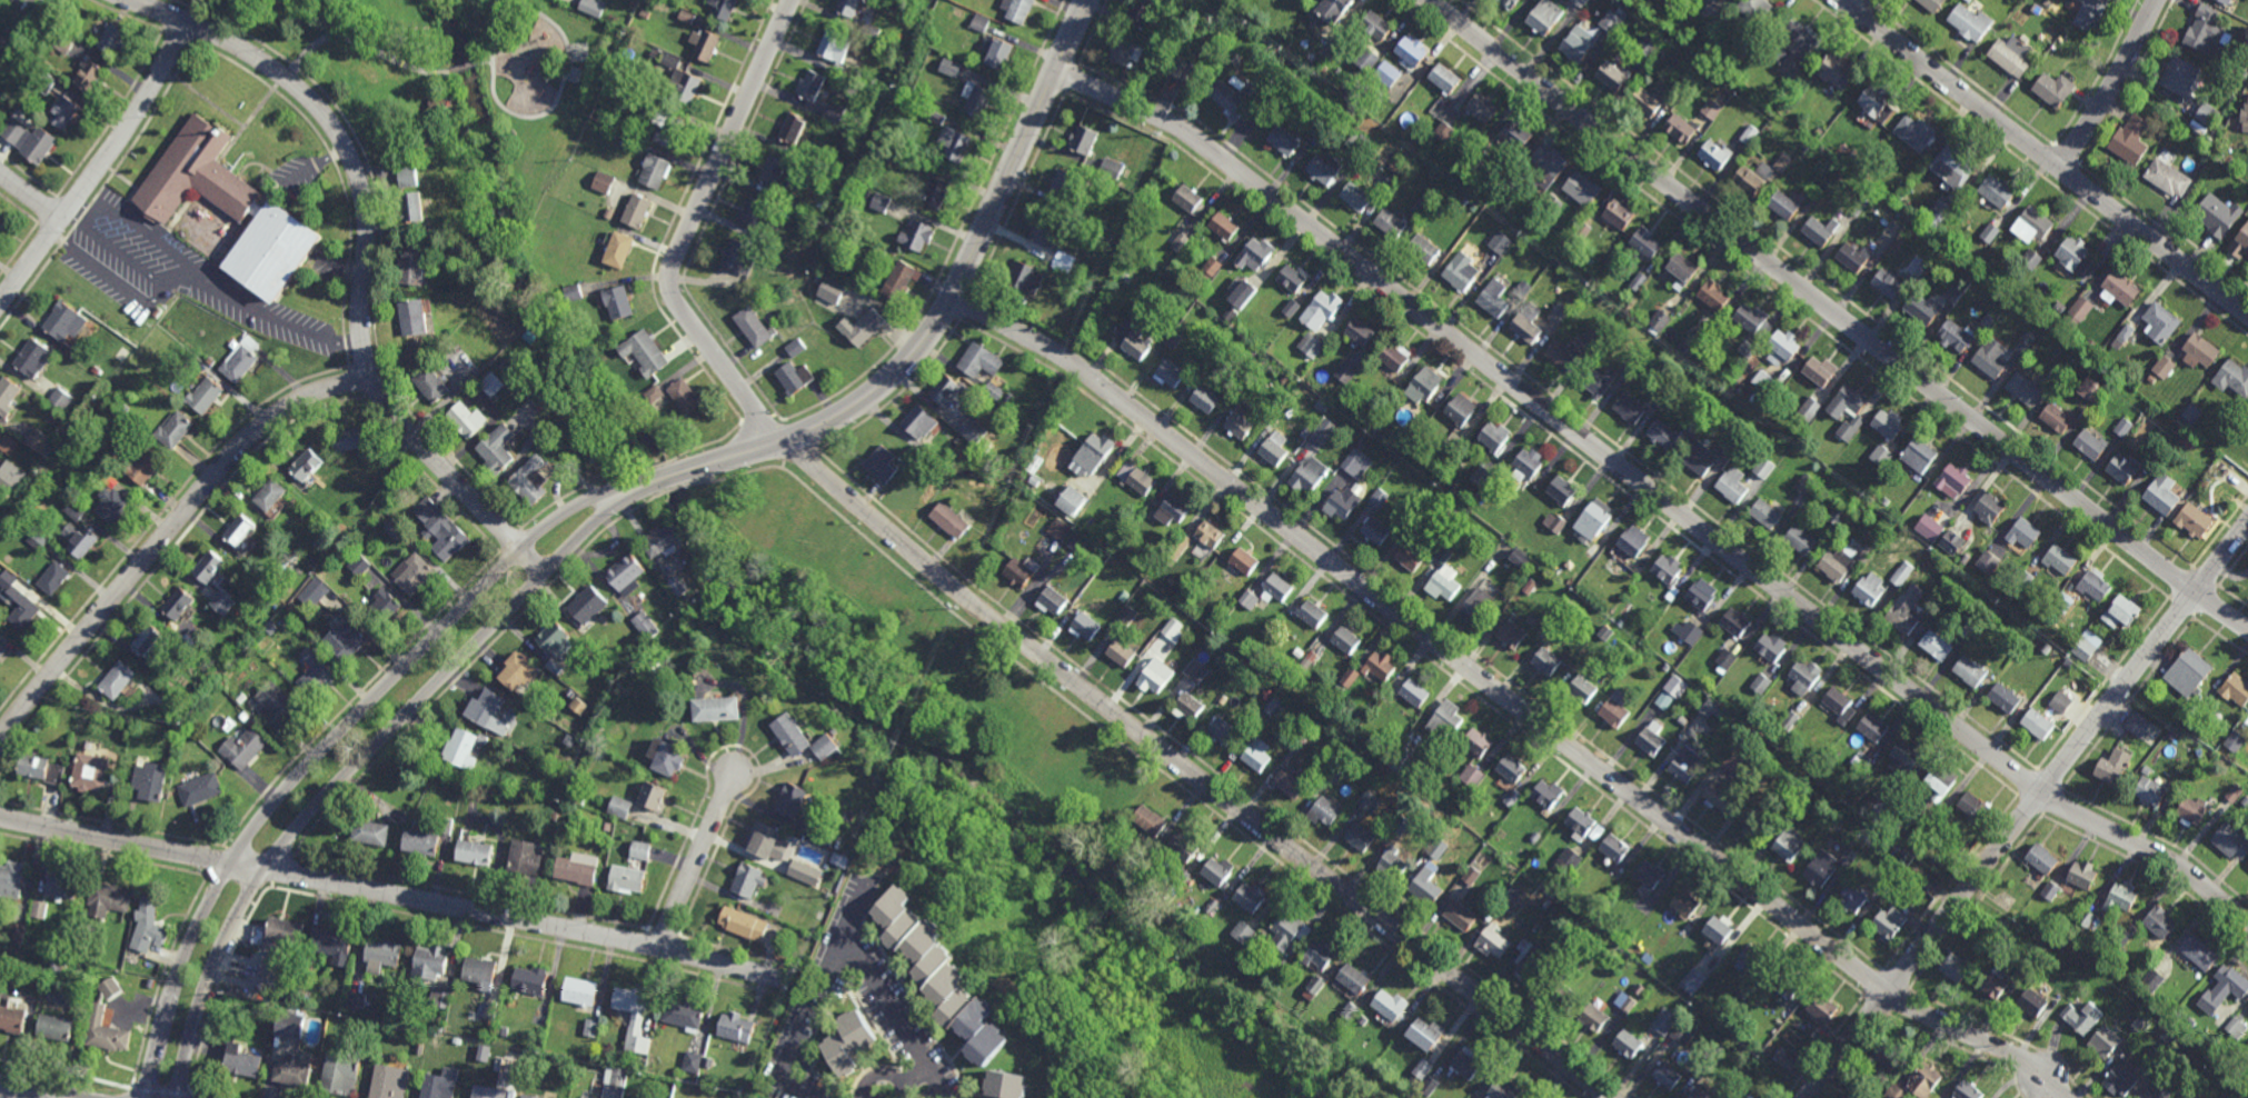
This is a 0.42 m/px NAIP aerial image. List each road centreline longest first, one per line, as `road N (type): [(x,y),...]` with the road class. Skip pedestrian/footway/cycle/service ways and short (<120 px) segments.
road 1 (residential): [(2247,922),(2192,875),(2040,792),(1170,121),(1056,69)]
road 2 (residential): [(2072,1097),(2026,1062),(1888,992),(1086,371),(952,296)]
road 3 (residential): [(1611,1097),(1027,647),(784,440)]
road 4 (residential): [(2247,628),(1429,0)]
road 5 (residential): [(654,483),(587,501),(520,549),(251,829),(189,945),(145,1097)]
road 6 (residential): [(785,980),(0,818)]
road 7 (residential): [(174,1097),(208,980),(278,854),(590,528),(654,483)]
road 8 (residential): [(543,576),(398,422),(367,376),(360,329),(366,202),(340,136),(257,56),(132,0)]
road 9 (residential): [(2247,524),(1805,1097)]
road 10 (residential): [(1087,0),(952,296),(896,376),(798,436),(677,473)]
road 11 (residential): [(367,376),(296,400),(255,430),(0,739)]
road 12 (residential): [(2247,312),(1845,0)]
road 13 (residential): [(790,0),(679,246),(670,282),(684,316),(784,440)]
road 14 (residential): [(917,1097),(936,1088),(847,942),(782,1077),(823,1097)]
road 15 (residential): [(187,22),(130,123),(0,304)]
road 16 (residential): [(2158,0),(2061,168)]
road 17 (residential): [(737,775),(662,949)]

